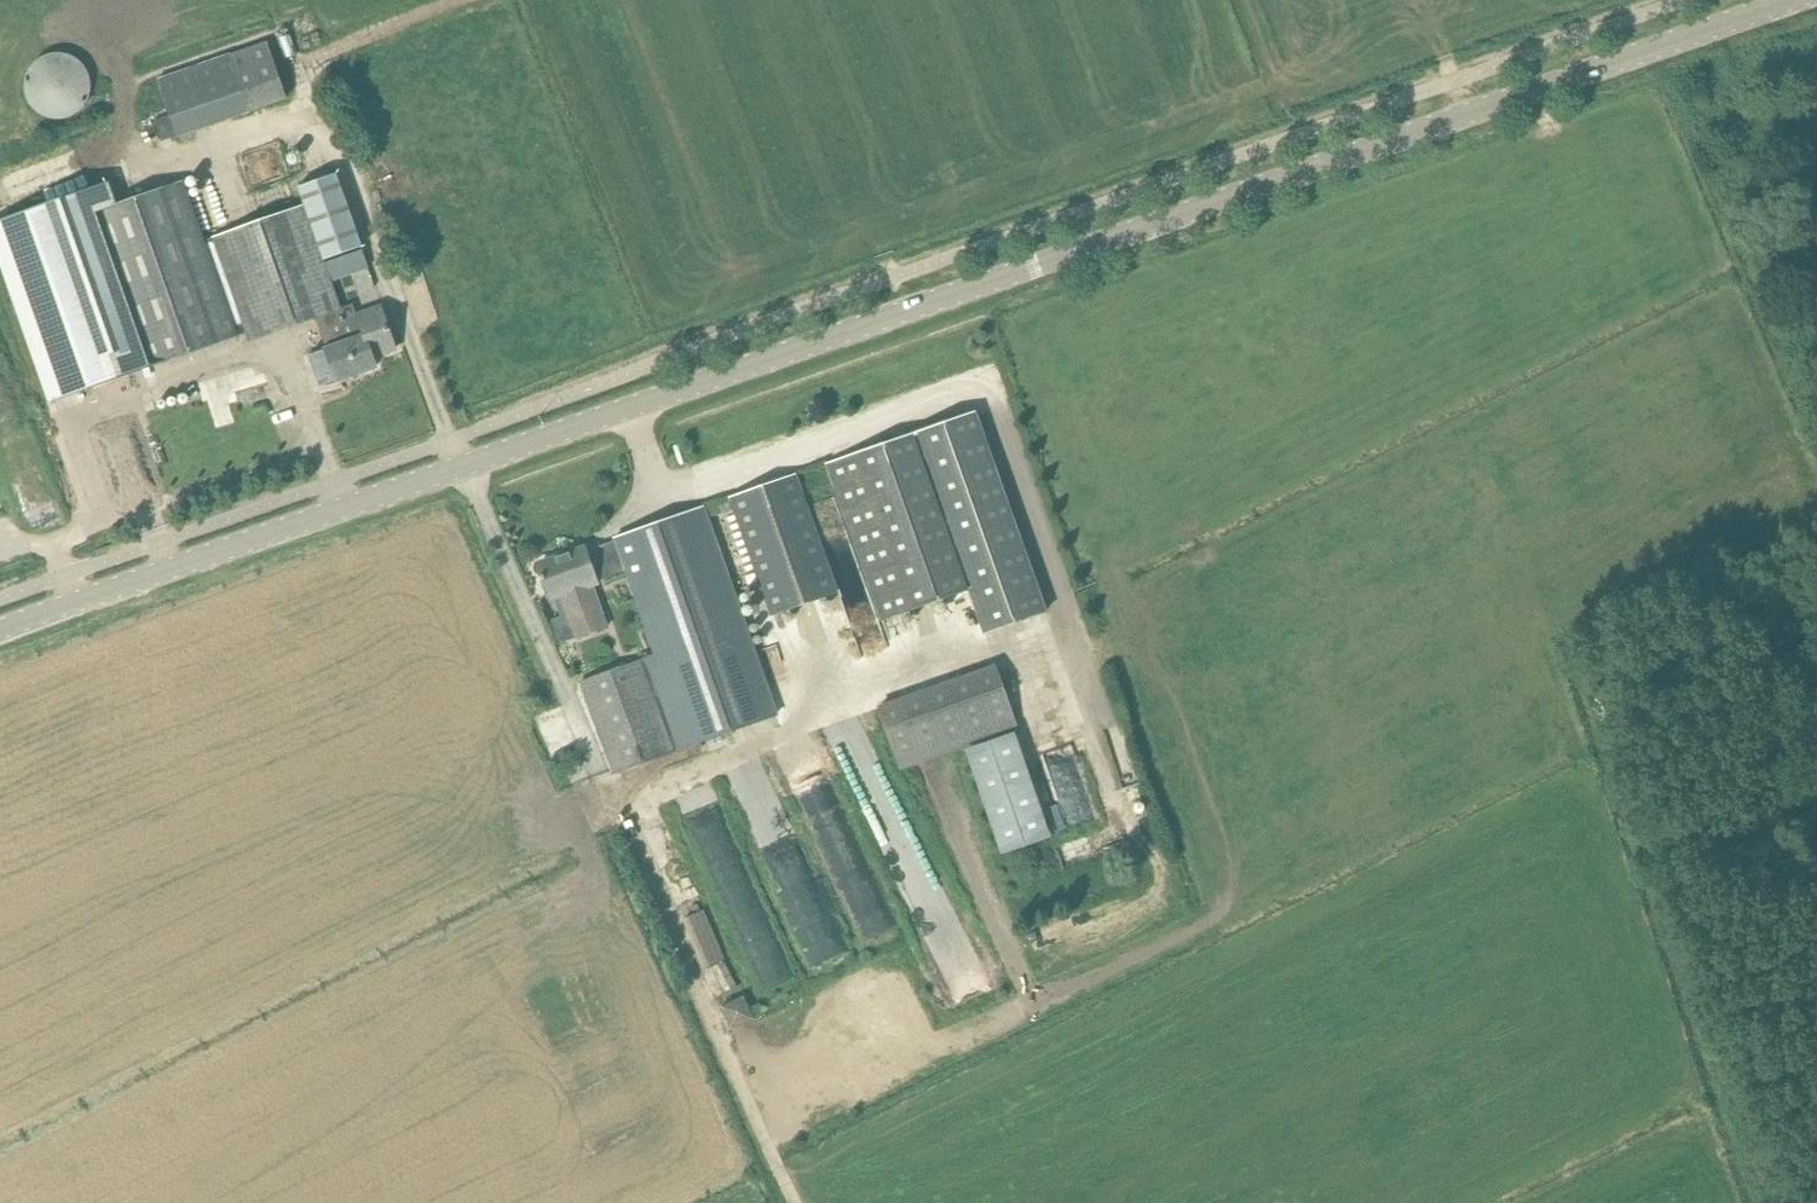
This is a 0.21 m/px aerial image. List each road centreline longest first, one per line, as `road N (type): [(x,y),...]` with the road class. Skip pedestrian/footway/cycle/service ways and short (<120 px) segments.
road 1 (unclassified): [(0,627),(1792,0)]

